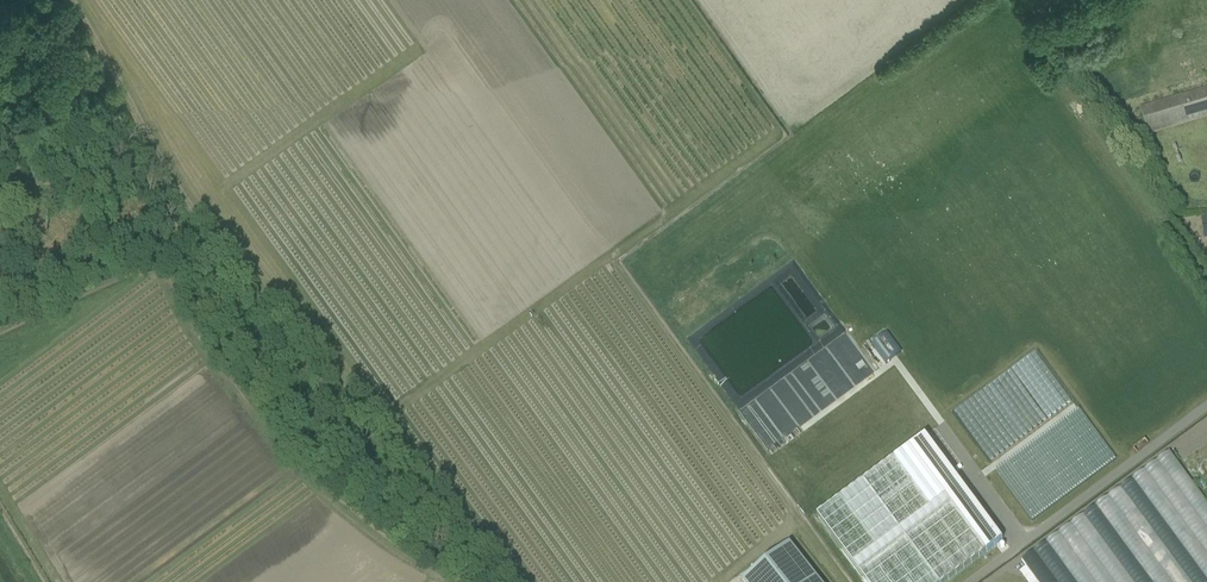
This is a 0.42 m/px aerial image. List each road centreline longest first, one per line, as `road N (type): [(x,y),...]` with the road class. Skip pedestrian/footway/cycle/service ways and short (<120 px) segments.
road 1 (track): [(49,0),(155,210),(173,293),(238,394),(321,483),(463,581)]

